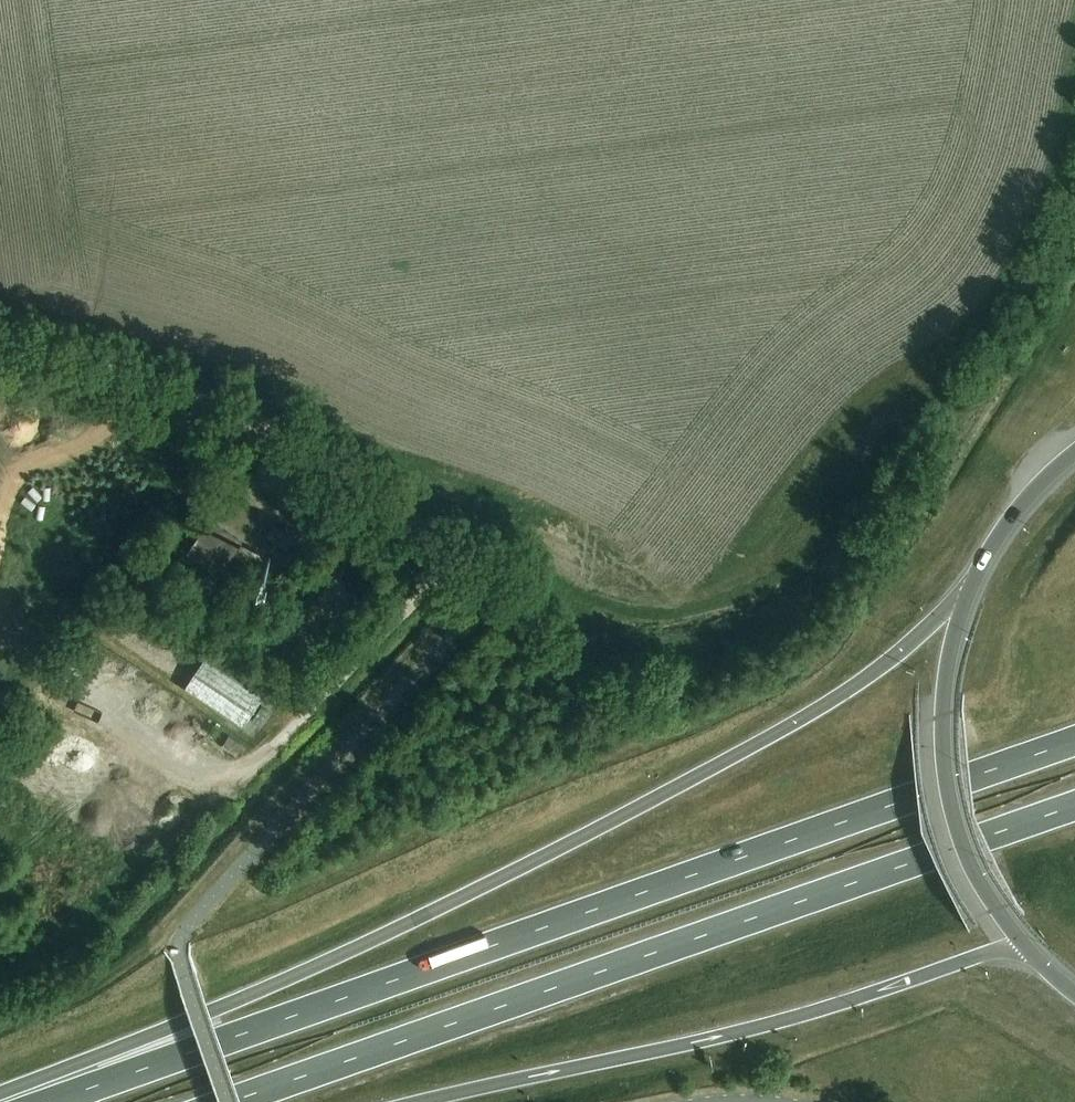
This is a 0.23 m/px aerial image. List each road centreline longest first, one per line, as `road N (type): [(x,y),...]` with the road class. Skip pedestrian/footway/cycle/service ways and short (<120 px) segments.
road 1 (trunk): [(973,585),(869,673),(557,851),(15,1101)]
road 2 (trunk): [(1074,742),(55,1101)]
road 3 (trunk): [(232,1101),(1074,806)]
road 4 (unclassified): [(573,672),(420,530),(284,435),(0,343)]
road 5 (trunk): [(420,1101),(783,1017),(1022,945)]
road 6 (track): [(973,408),(896,526),(804,613),(766,633),(573,672)]
road 7 (trunk): [(973,585),(948,658),(945,765),(968,852),(1022,945)]
road 8 (track): [(131,380),(106,432),(13,487),(0,536)]
road 9 (trunk): [(1074,453),(1022,504),(973,585)]

